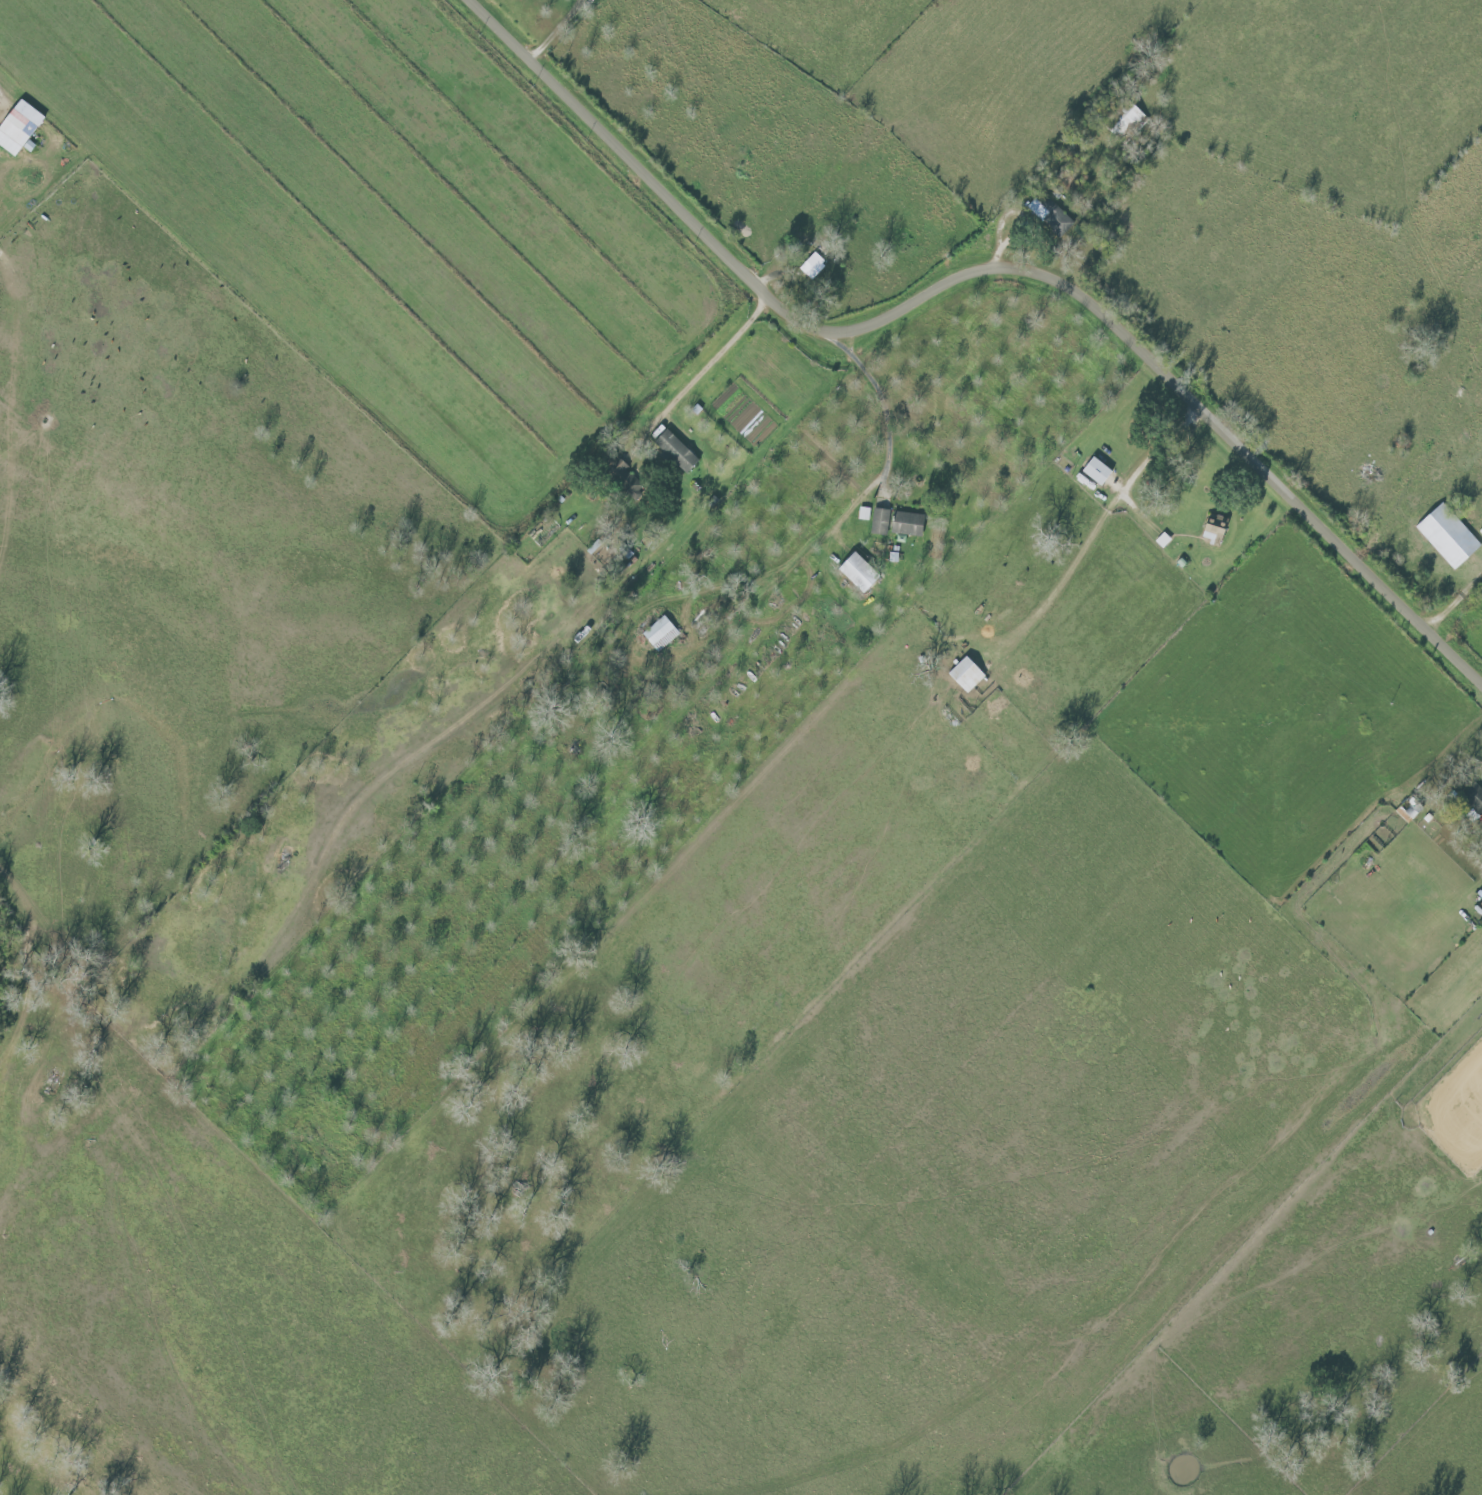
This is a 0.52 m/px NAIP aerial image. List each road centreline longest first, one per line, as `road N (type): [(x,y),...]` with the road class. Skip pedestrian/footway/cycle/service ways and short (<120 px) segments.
road 1 (residential): [(1481,687),(1076,292),(1041,275),(999,270),(958,281),(885,325),(817,333),(776,303),(469,0)]

